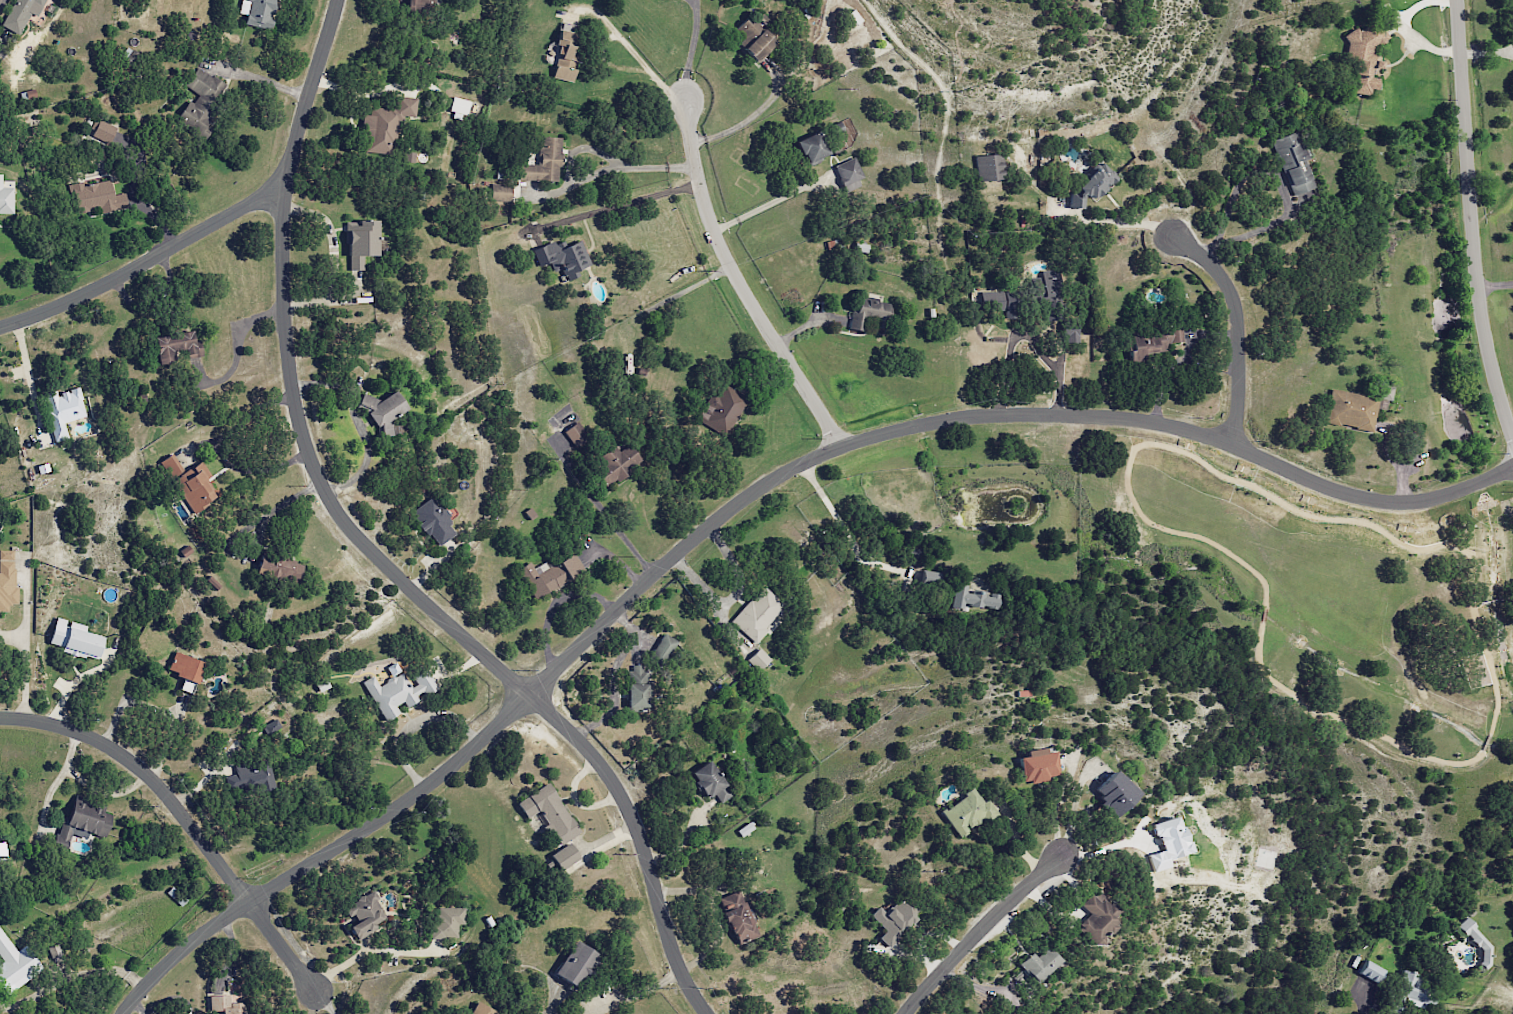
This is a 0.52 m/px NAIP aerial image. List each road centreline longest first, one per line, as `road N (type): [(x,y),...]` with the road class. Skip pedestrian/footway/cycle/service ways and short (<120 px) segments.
road 1 (residential): [(120,1013),(184,948),(450,766),(661,570),(795,467),(840,444),(977,418),(1057,414),(1180,430)]
road 2 (residential): [(705,1013),(677,964),(642,842),(606,776),(569,732),(360,546),(304,440),(283,308),(284,208),(339,0)]
road 3 (residential): [(1512,439),(1486,348),(1471,247),(1456,0)]
road 4 (residential): [(0,718),(89,735),(137,771),(208,848),(307,986)]
road 5 (residential): [(840,444),(717,245),(681,104)]
road 6 (residential): [(1180,430),(1368,504),(1423,502),(1512,464)]
road 7 (residential): [(0,326),(90,295),(286,184)]
road 8 (residential): [(1234,445),(1239,347),(1232,297),(1209,264),(1172,239)]
road 9 (residential): [(904,1013),(973,936),(1067,851)]

